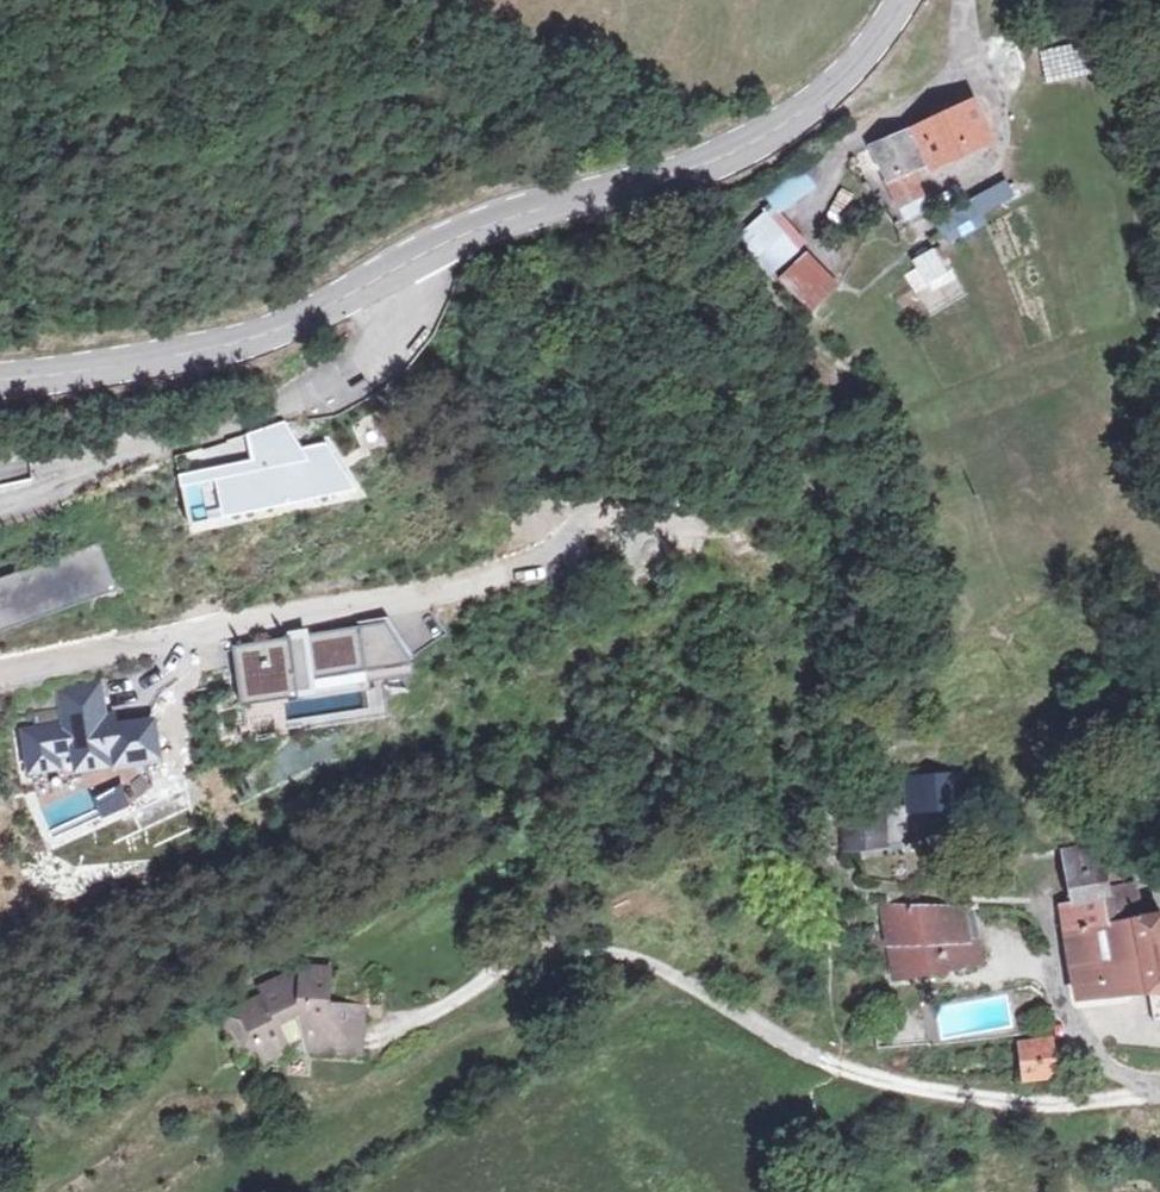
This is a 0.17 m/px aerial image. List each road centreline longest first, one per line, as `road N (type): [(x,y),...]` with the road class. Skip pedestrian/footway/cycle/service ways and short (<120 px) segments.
road 1 (residential): [(637,528),(448,585),(0,672)]
road 2 (secondary): [(900,0),(845,68),(756,136),(691,166),(431,250)]
road 3 (residential): [(0,501),(295,397),(372,355),(428,285),(431,250)]
road 4 (secondary): [(431,250),(247,334),(108,363),(0,374)]

